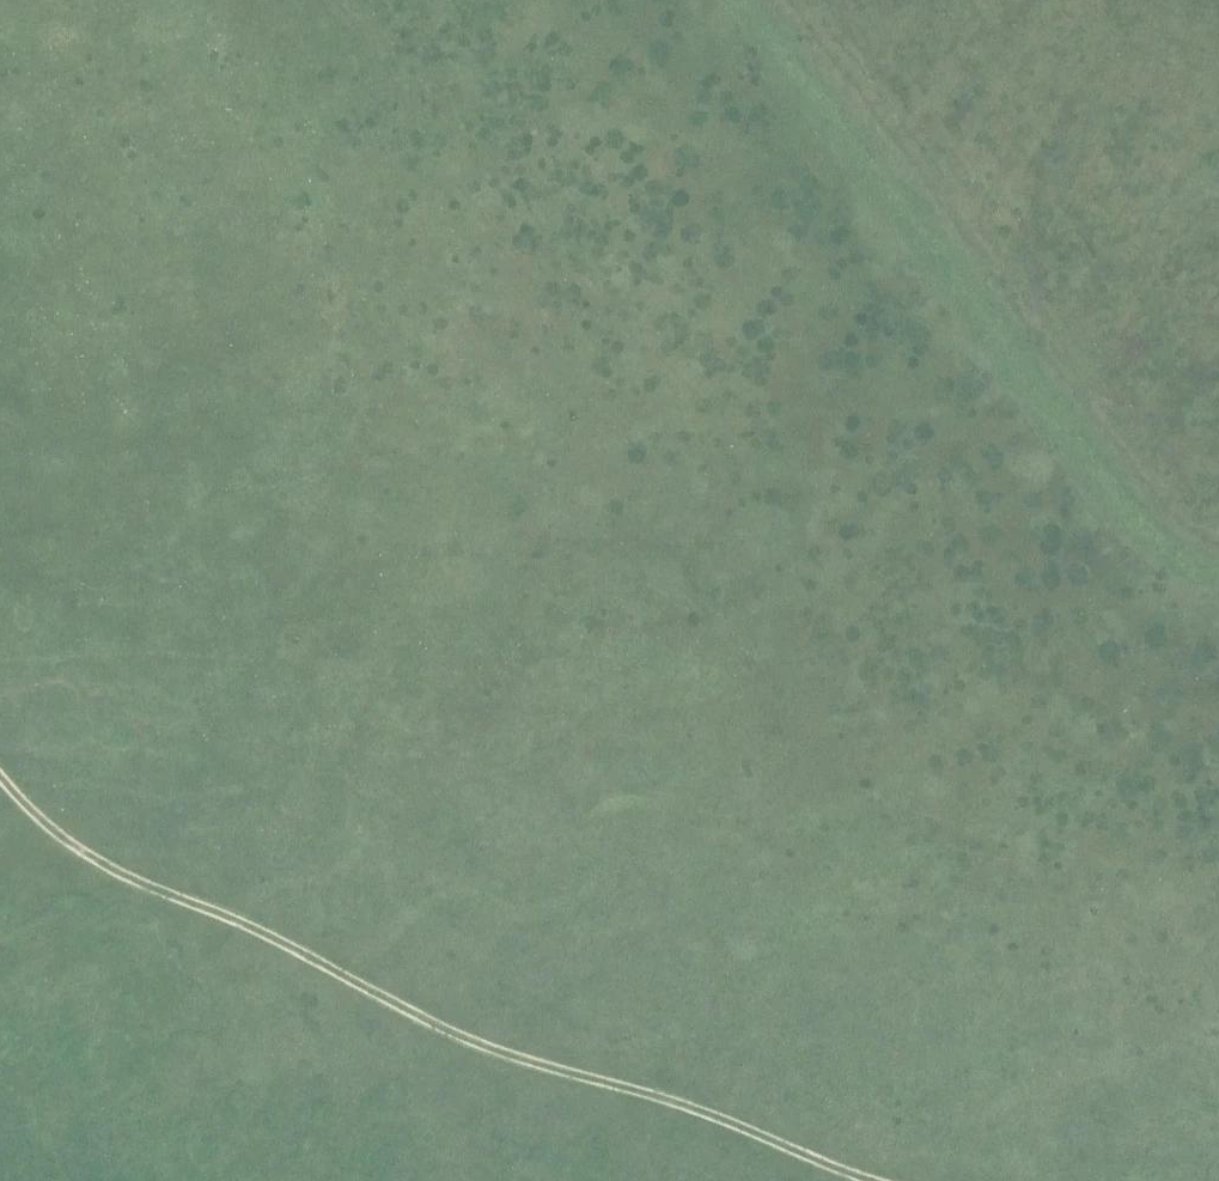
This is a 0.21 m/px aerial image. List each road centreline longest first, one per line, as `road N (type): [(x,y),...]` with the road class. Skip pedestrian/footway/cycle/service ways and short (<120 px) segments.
road 1 (track): [(0,780),(50,836),(166,897),(248,924),(453,1036),(657,1097),(871,1180)]

